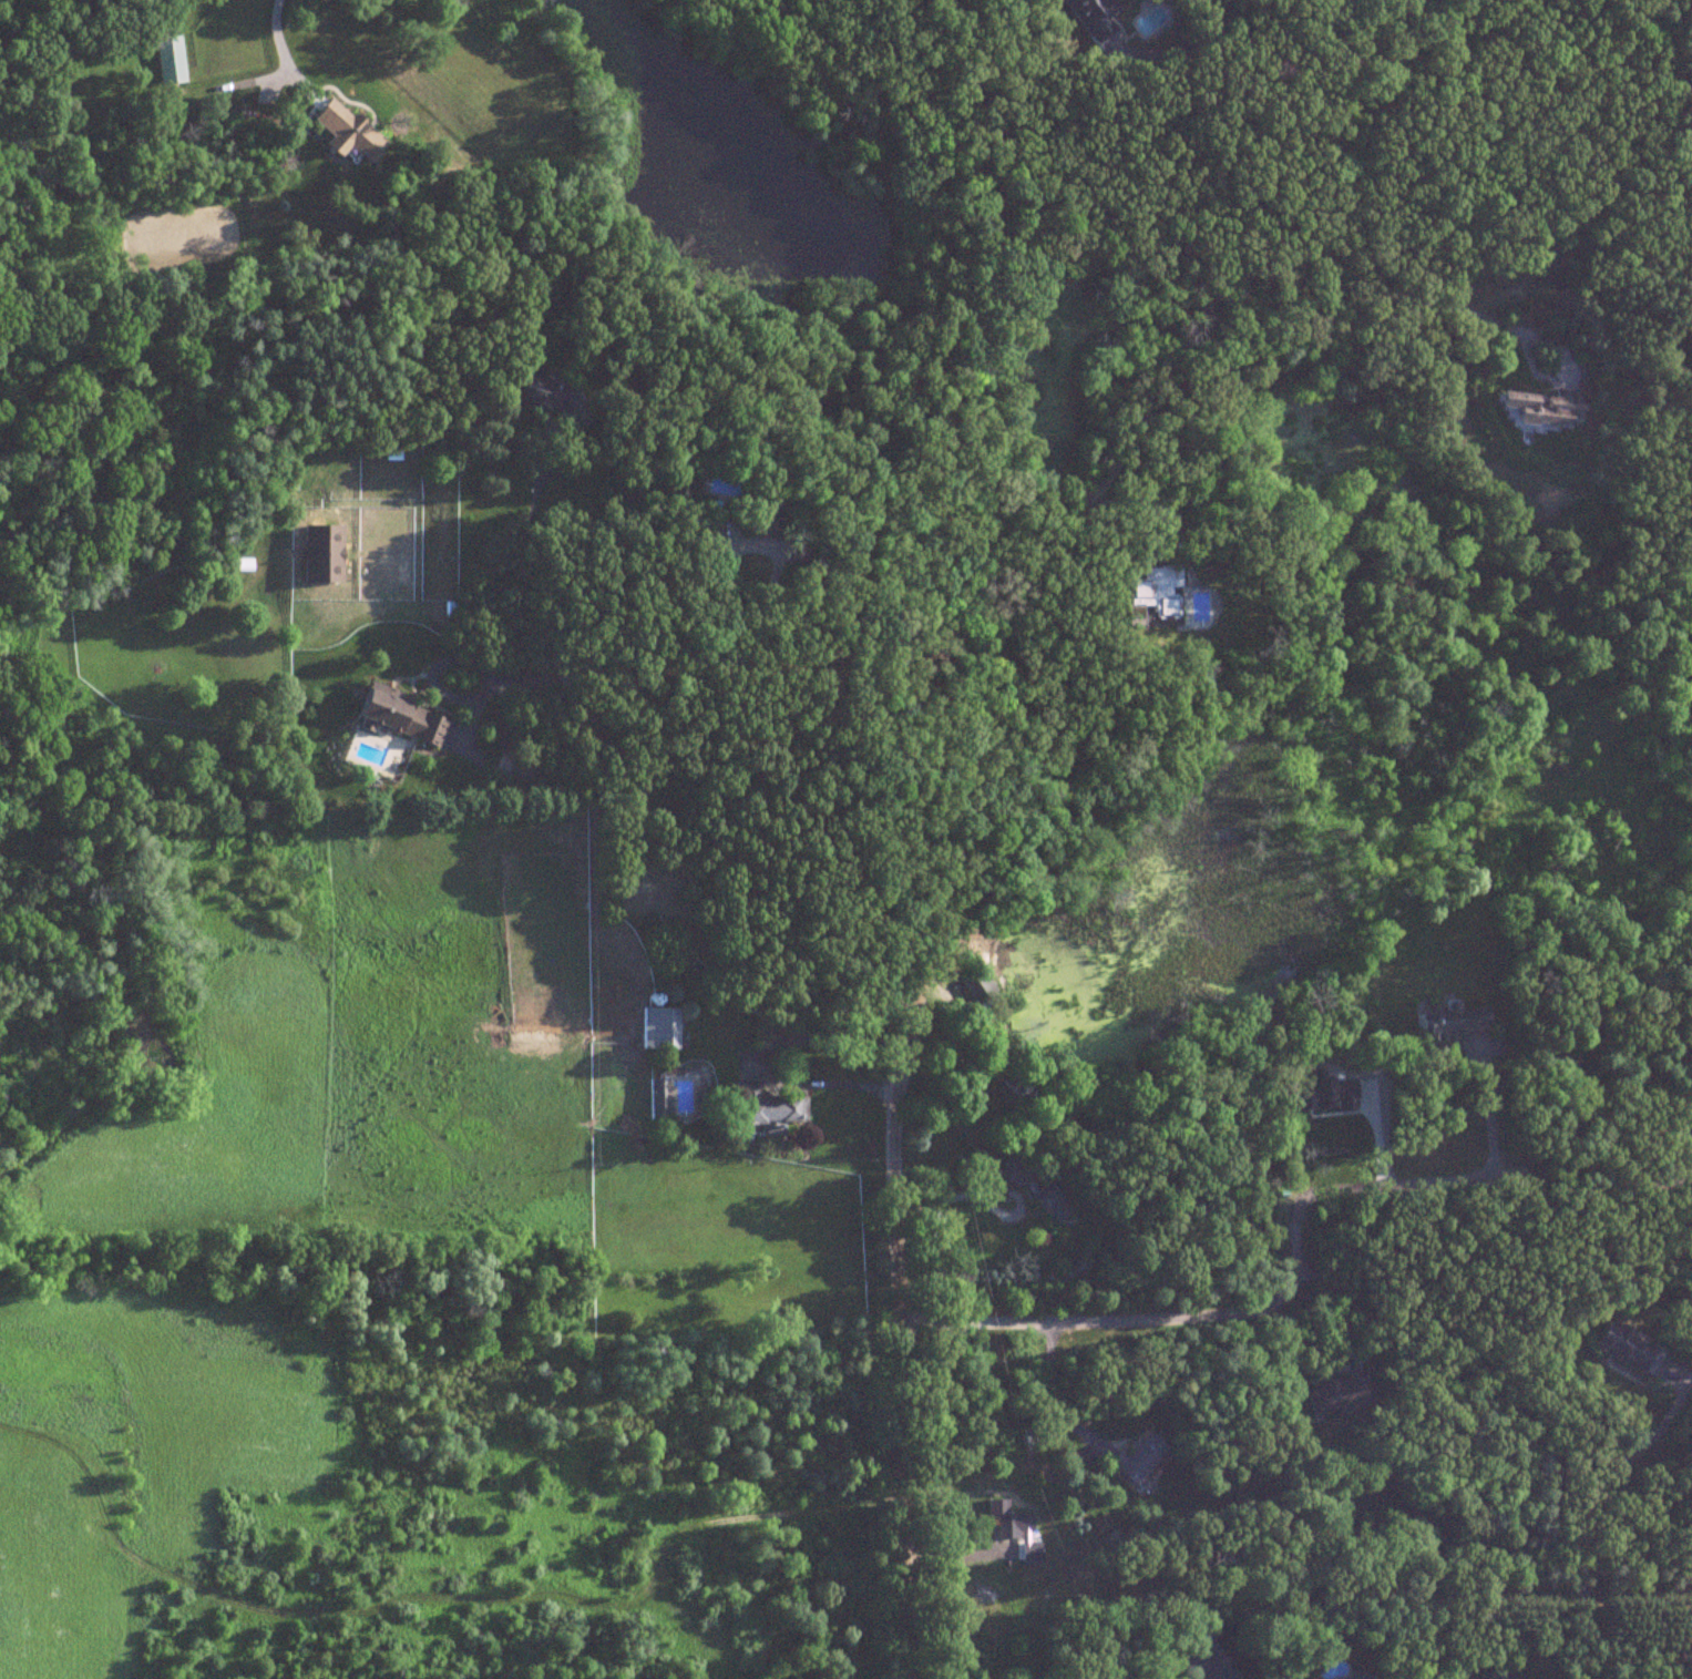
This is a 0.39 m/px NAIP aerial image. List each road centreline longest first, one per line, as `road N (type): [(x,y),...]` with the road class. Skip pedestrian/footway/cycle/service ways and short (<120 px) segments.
road 1 (residential): [(911,1678),(890,1105),(971,758),(942,412),(1015,252),(992,172),(914,95),(898,23),(901,0)]
road 2 (residential): [(1562,1678),(1553,1442),(1577,1226)]

